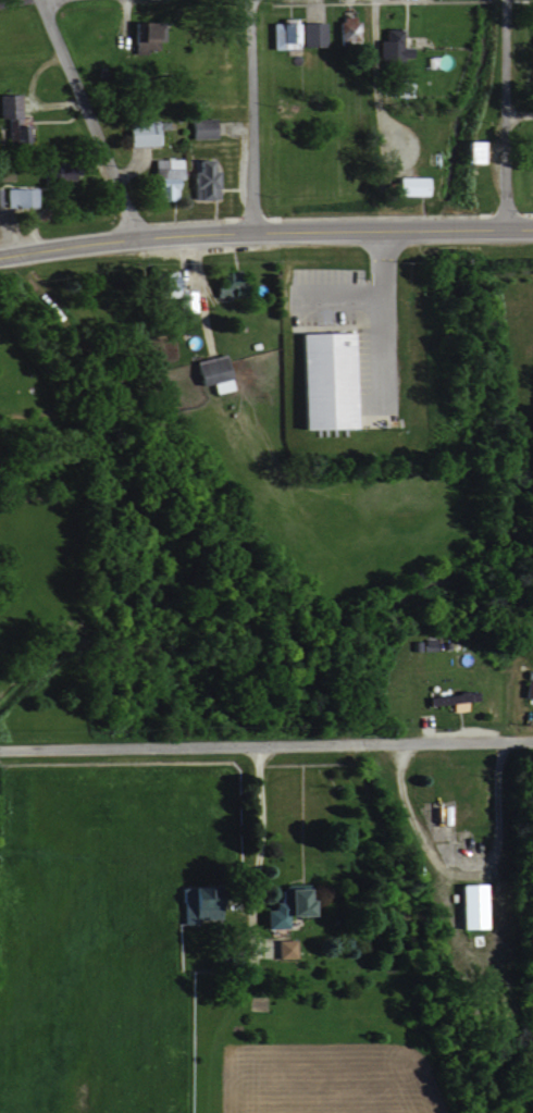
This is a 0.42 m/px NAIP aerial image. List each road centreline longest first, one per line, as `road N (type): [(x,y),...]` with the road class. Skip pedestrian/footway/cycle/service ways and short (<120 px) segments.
road 1 (secondary): [(532,229),(137,237),(0,260)]
road 2 (residential): [(532,741),(0,749)]
road 3 (residential): [(39,0),(137,237)]
road 4 (residential): [(252,233),(249,0)]
road 5 (residential): [(500,228),(504,0)]

